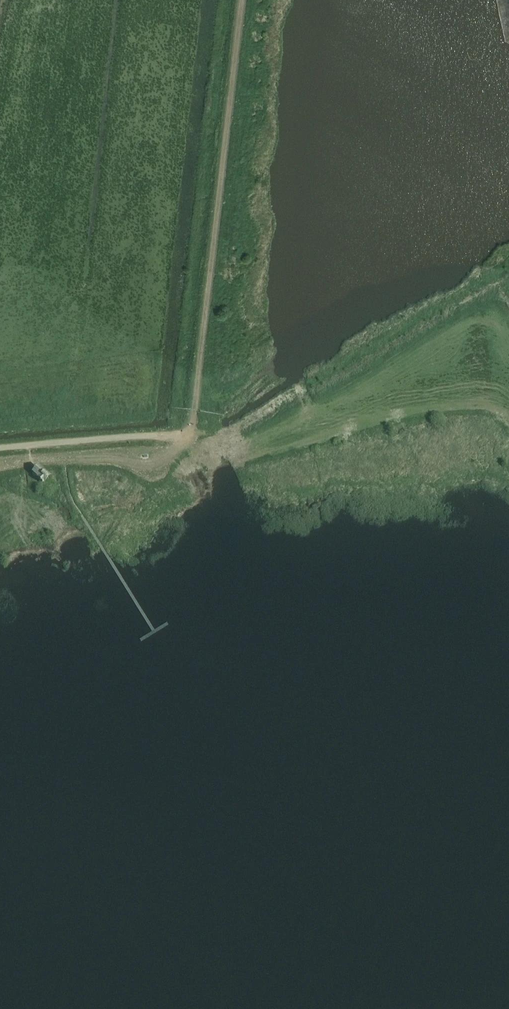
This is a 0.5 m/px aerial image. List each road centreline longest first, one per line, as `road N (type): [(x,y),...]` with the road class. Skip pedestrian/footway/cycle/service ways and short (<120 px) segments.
road 1 (track): [(186,433),(240,0)]

